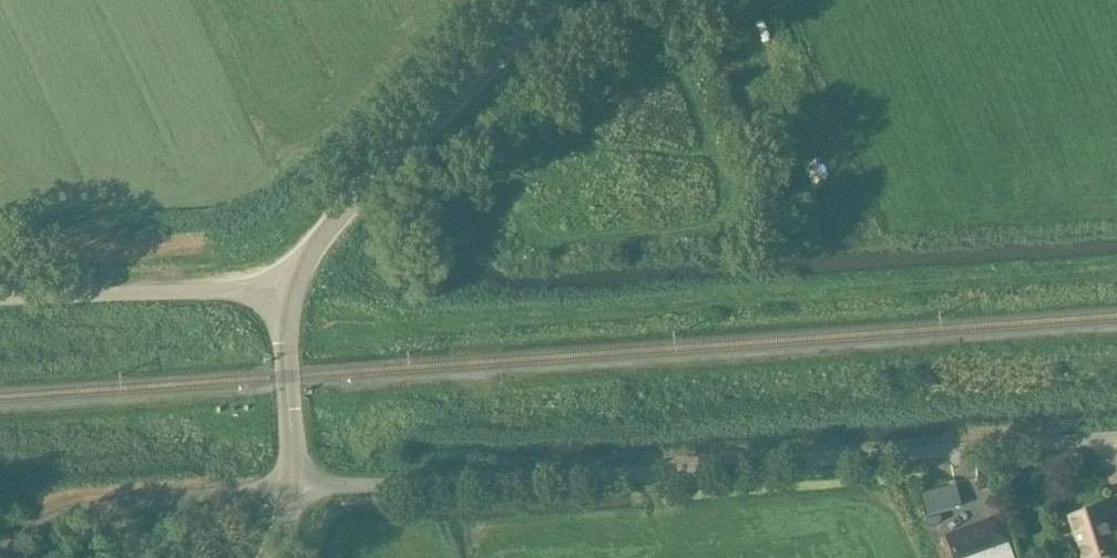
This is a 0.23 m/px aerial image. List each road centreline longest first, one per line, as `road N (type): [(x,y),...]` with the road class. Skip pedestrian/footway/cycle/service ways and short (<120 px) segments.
road 1 (unclassified): [(296,492),(660,461),(1116,437)]
road 2 (unclassified): [(283,290),(359,199),(561,0)]
road 3 (unclassified): [(0,554),(78,513),(163,498),(296,492)]
road 4 (unclassified): [(0,303),(283,290)]
road 5 (unclassified): [(296,492),(283,290)]

